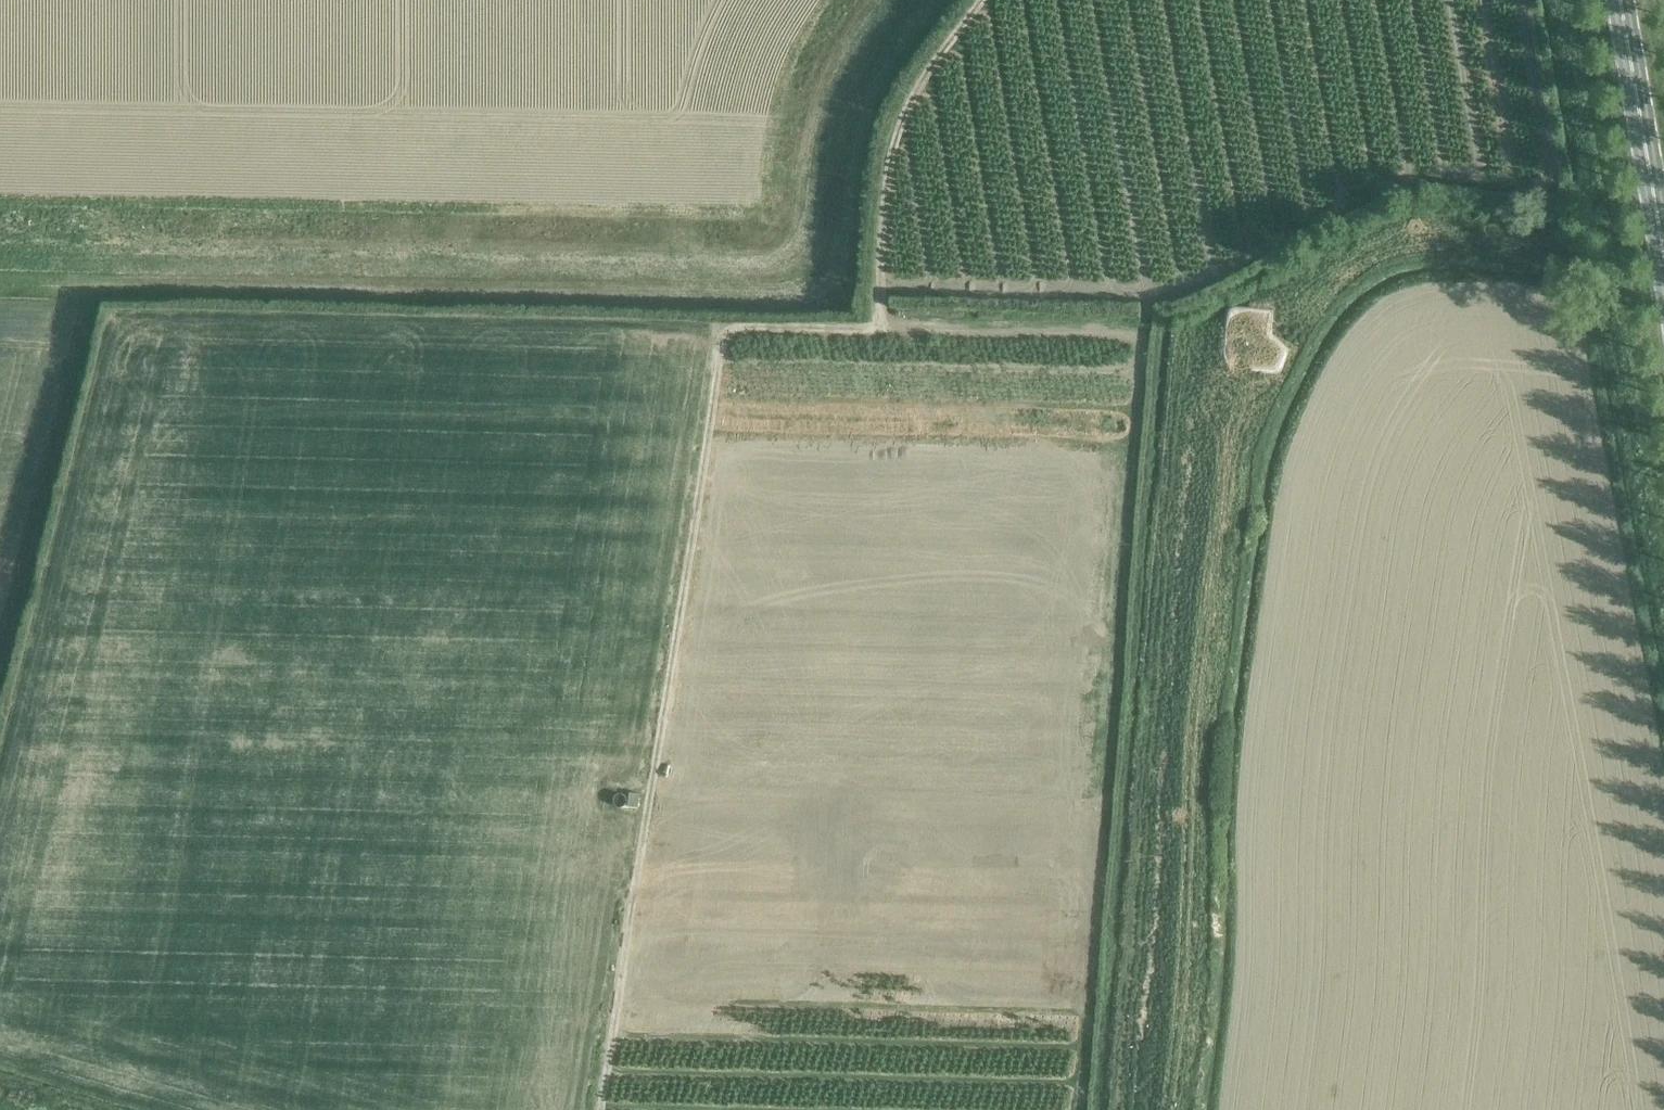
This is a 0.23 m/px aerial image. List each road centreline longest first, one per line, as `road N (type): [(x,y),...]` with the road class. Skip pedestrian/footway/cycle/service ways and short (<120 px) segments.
road 1 (track): [(973,0),(891,120),(872,319)]
road 2 (secondary): [(1620,0),(1663,257)]

